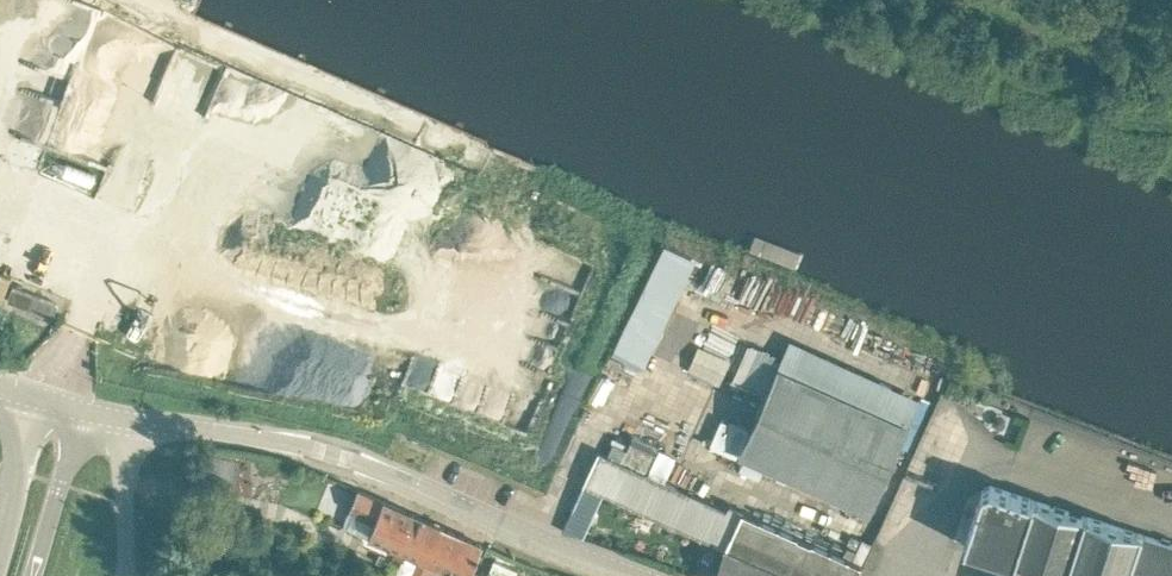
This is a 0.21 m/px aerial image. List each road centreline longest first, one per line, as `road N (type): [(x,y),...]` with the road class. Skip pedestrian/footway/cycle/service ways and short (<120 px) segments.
road 1 (tertiary): [(629,575),(361,463),(256,434),(131,417)]
road 2 (motorway): [(34,575),(84,408)]
road 3 (motorway): [(41,398),(0,551)]
road 4 (unclassified): [(124,575),(131,417)]

